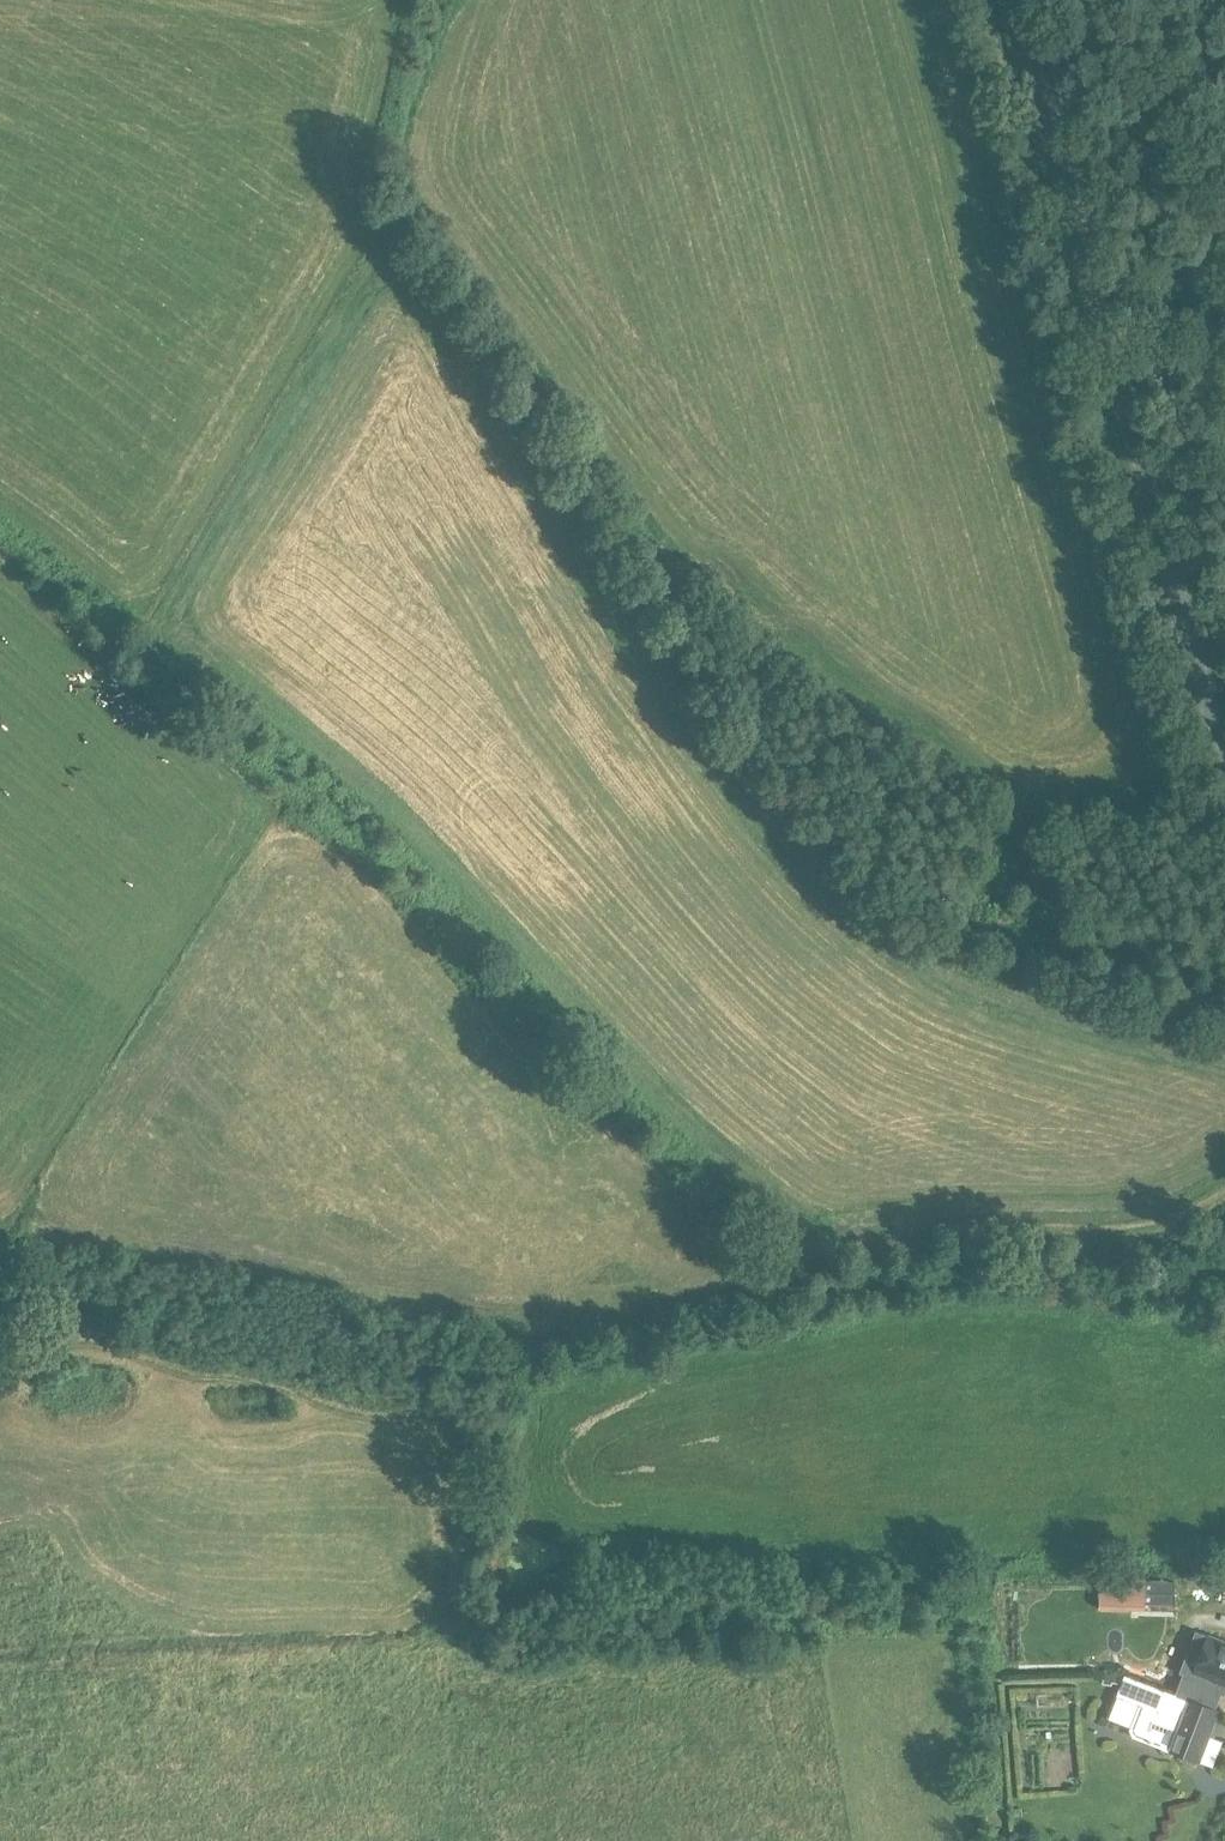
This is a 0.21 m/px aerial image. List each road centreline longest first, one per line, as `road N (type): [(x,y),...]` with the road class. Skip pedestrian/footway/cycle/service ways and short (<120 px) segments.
road 1 (unclassified): [(1224,737),(1018,0)]

